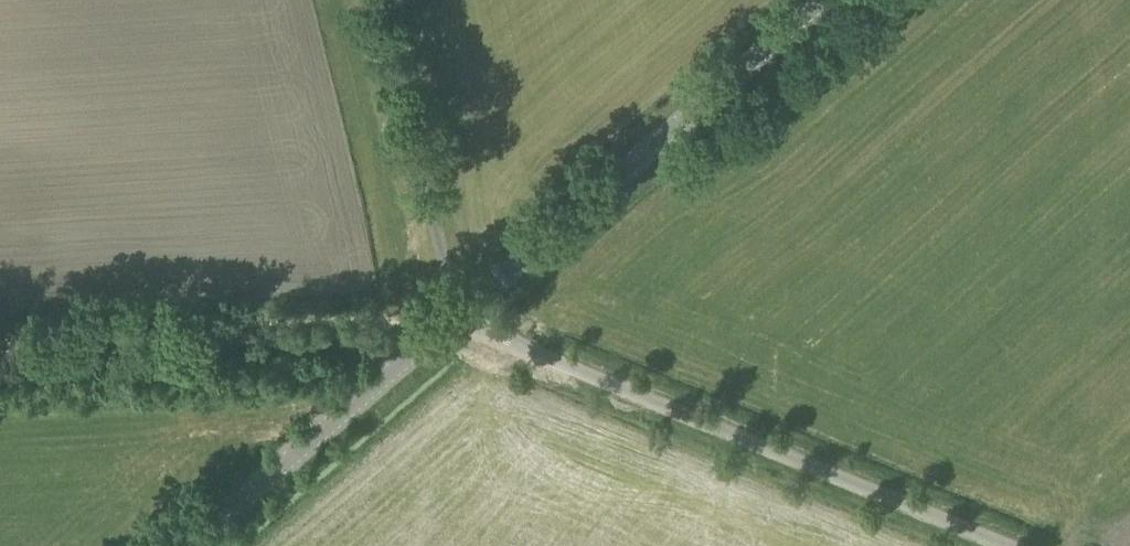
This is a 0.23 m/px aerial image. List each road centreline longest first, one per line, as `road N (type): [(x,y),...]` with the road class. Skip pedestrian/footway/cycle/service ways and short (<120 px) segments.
road 1 (unclassified): [(1006,545),(461,321)]
road 2 (tertiary): [(461,321),(830,0)]
road 3 (track): [(0,359),(461,321)]
road 4 (tertiary): [(191,545),(461,321)]

